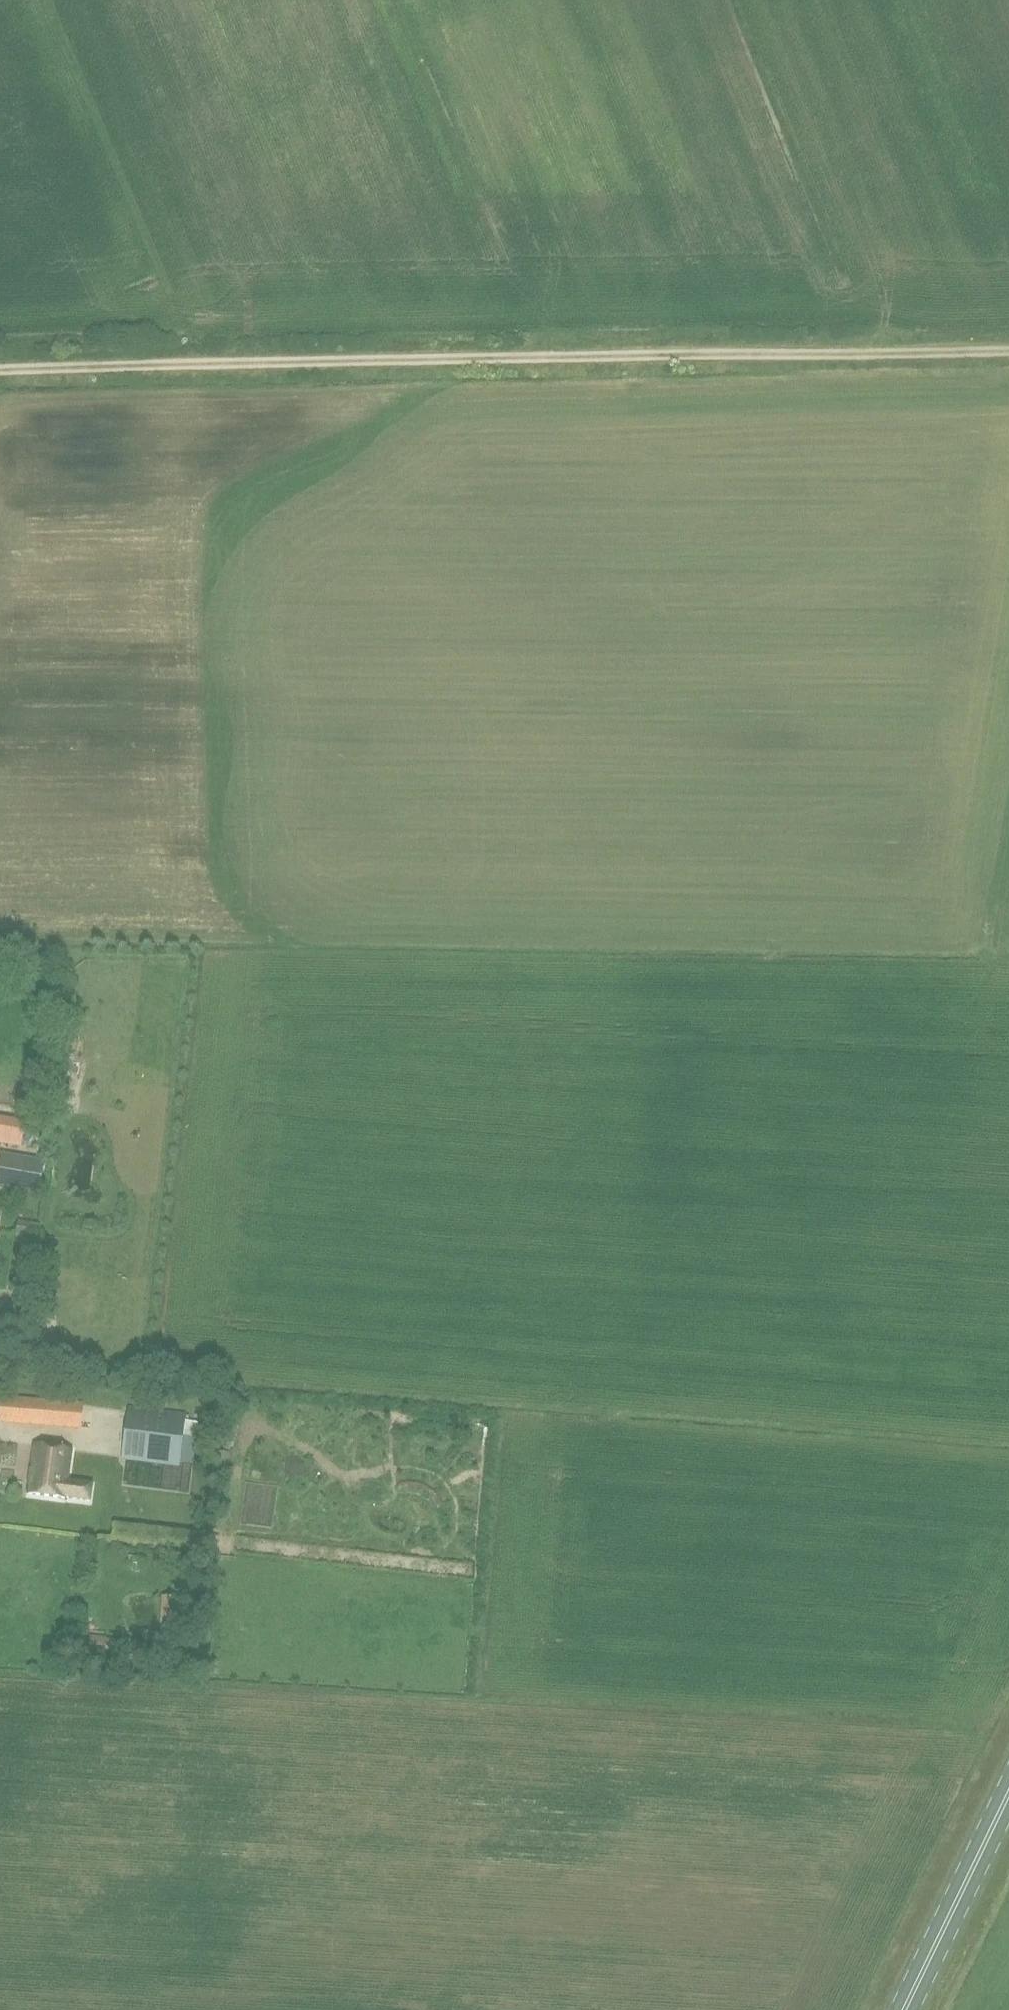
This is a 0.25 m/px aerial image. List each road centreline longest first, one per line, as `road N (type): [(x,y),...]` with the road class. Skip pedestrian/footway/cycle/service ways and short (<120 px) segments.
road 1 (track): [(0,367),(1008,350)]
road 2 (primary): [(904,2009),(1008,1794)]

